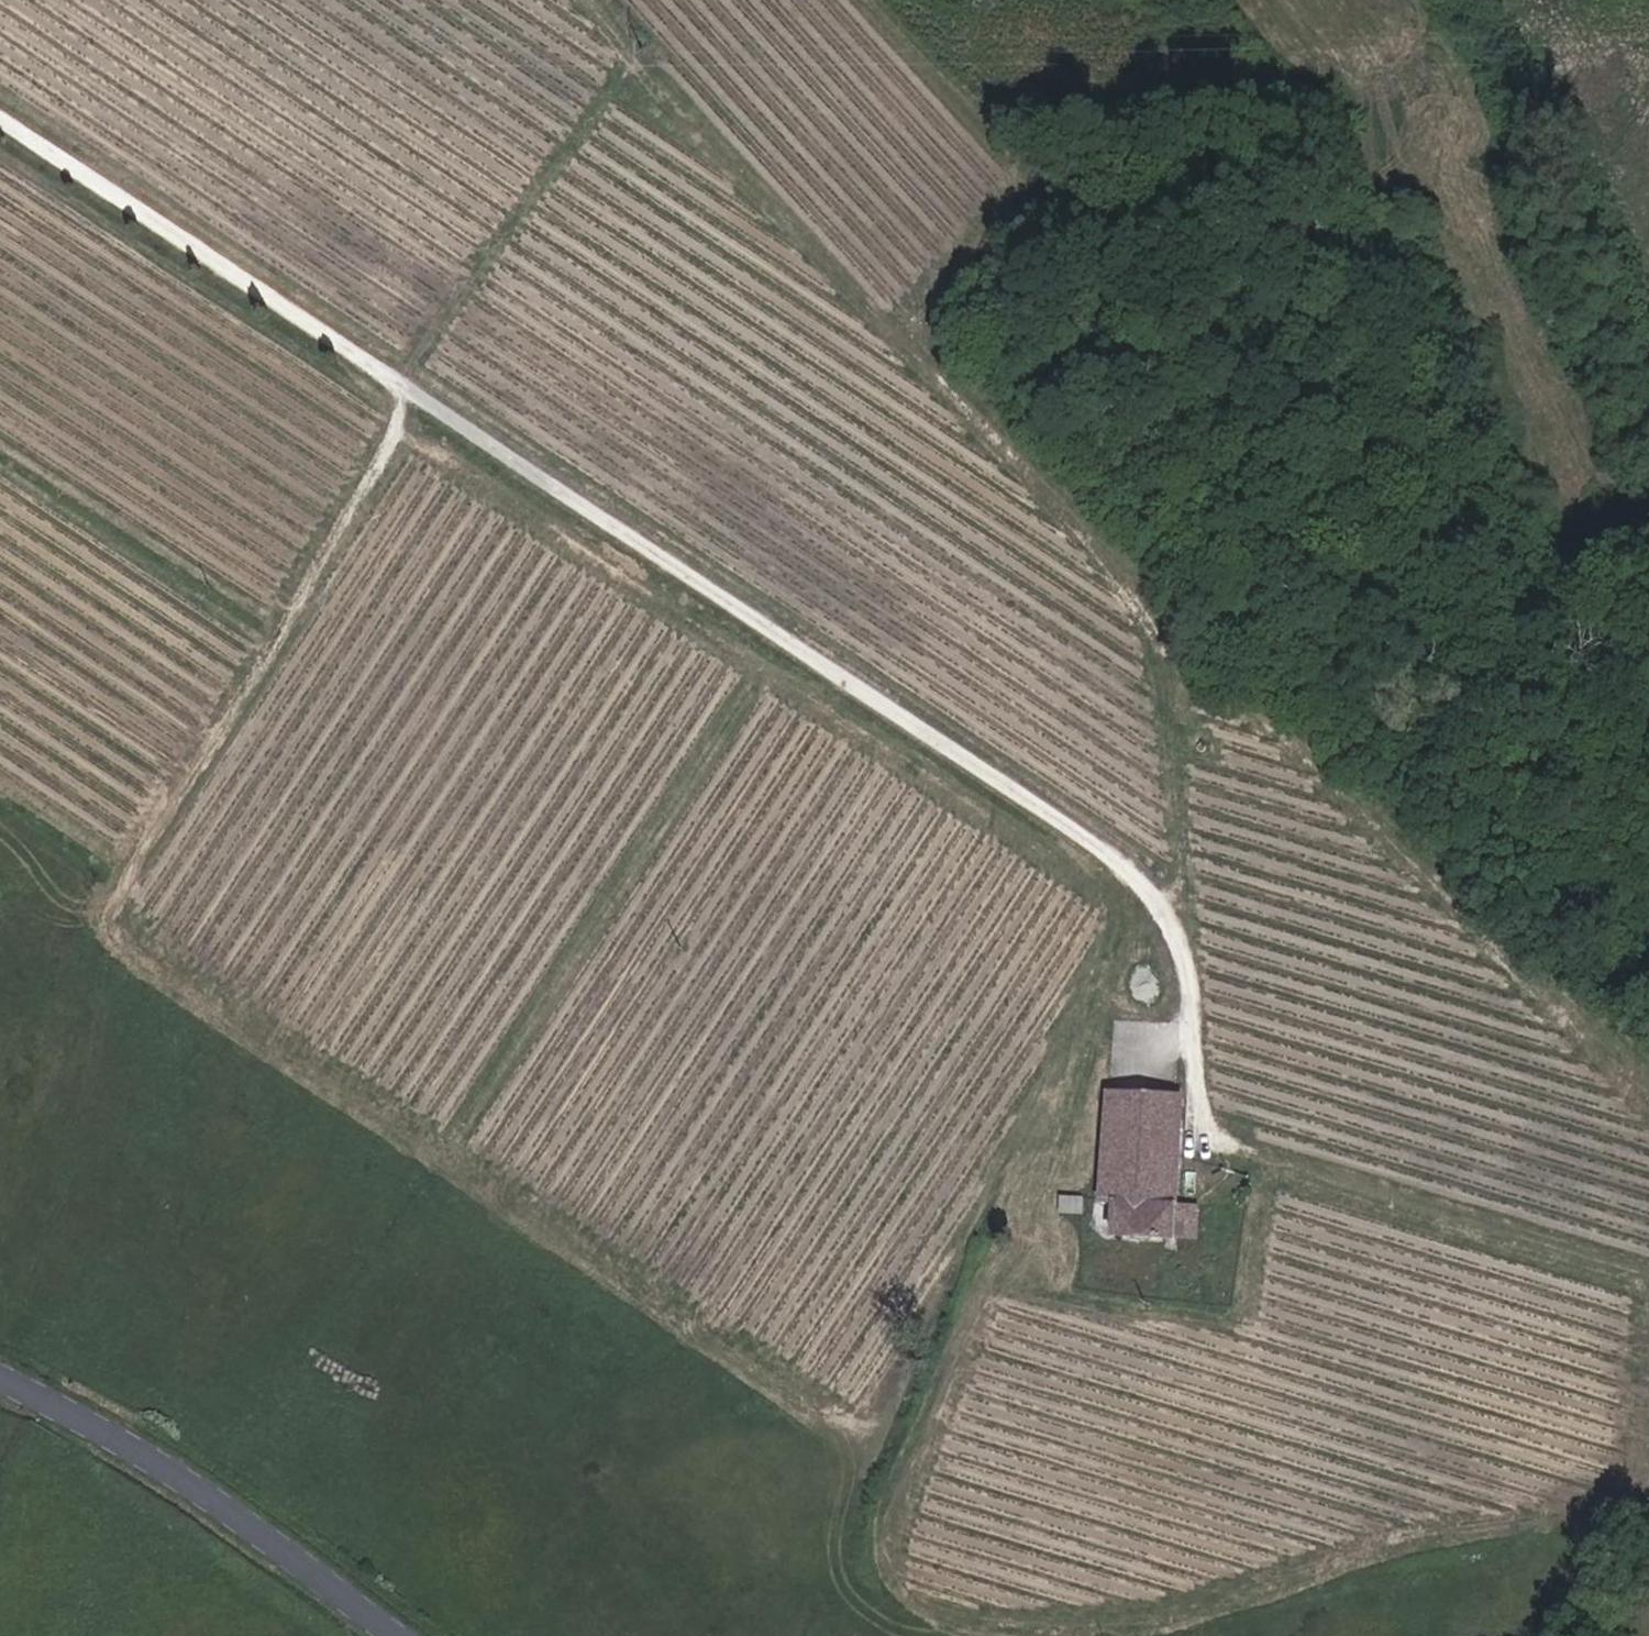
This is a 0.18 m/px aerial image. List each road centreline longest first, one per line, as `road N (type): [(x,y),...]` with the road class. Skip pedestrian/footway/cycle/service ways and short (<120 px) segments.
road 1 (residential): [(0,129),(1135,874),(1195,998)]
road 2 (tertiary): [(0,1377),(264,1538),(396,1635)]

